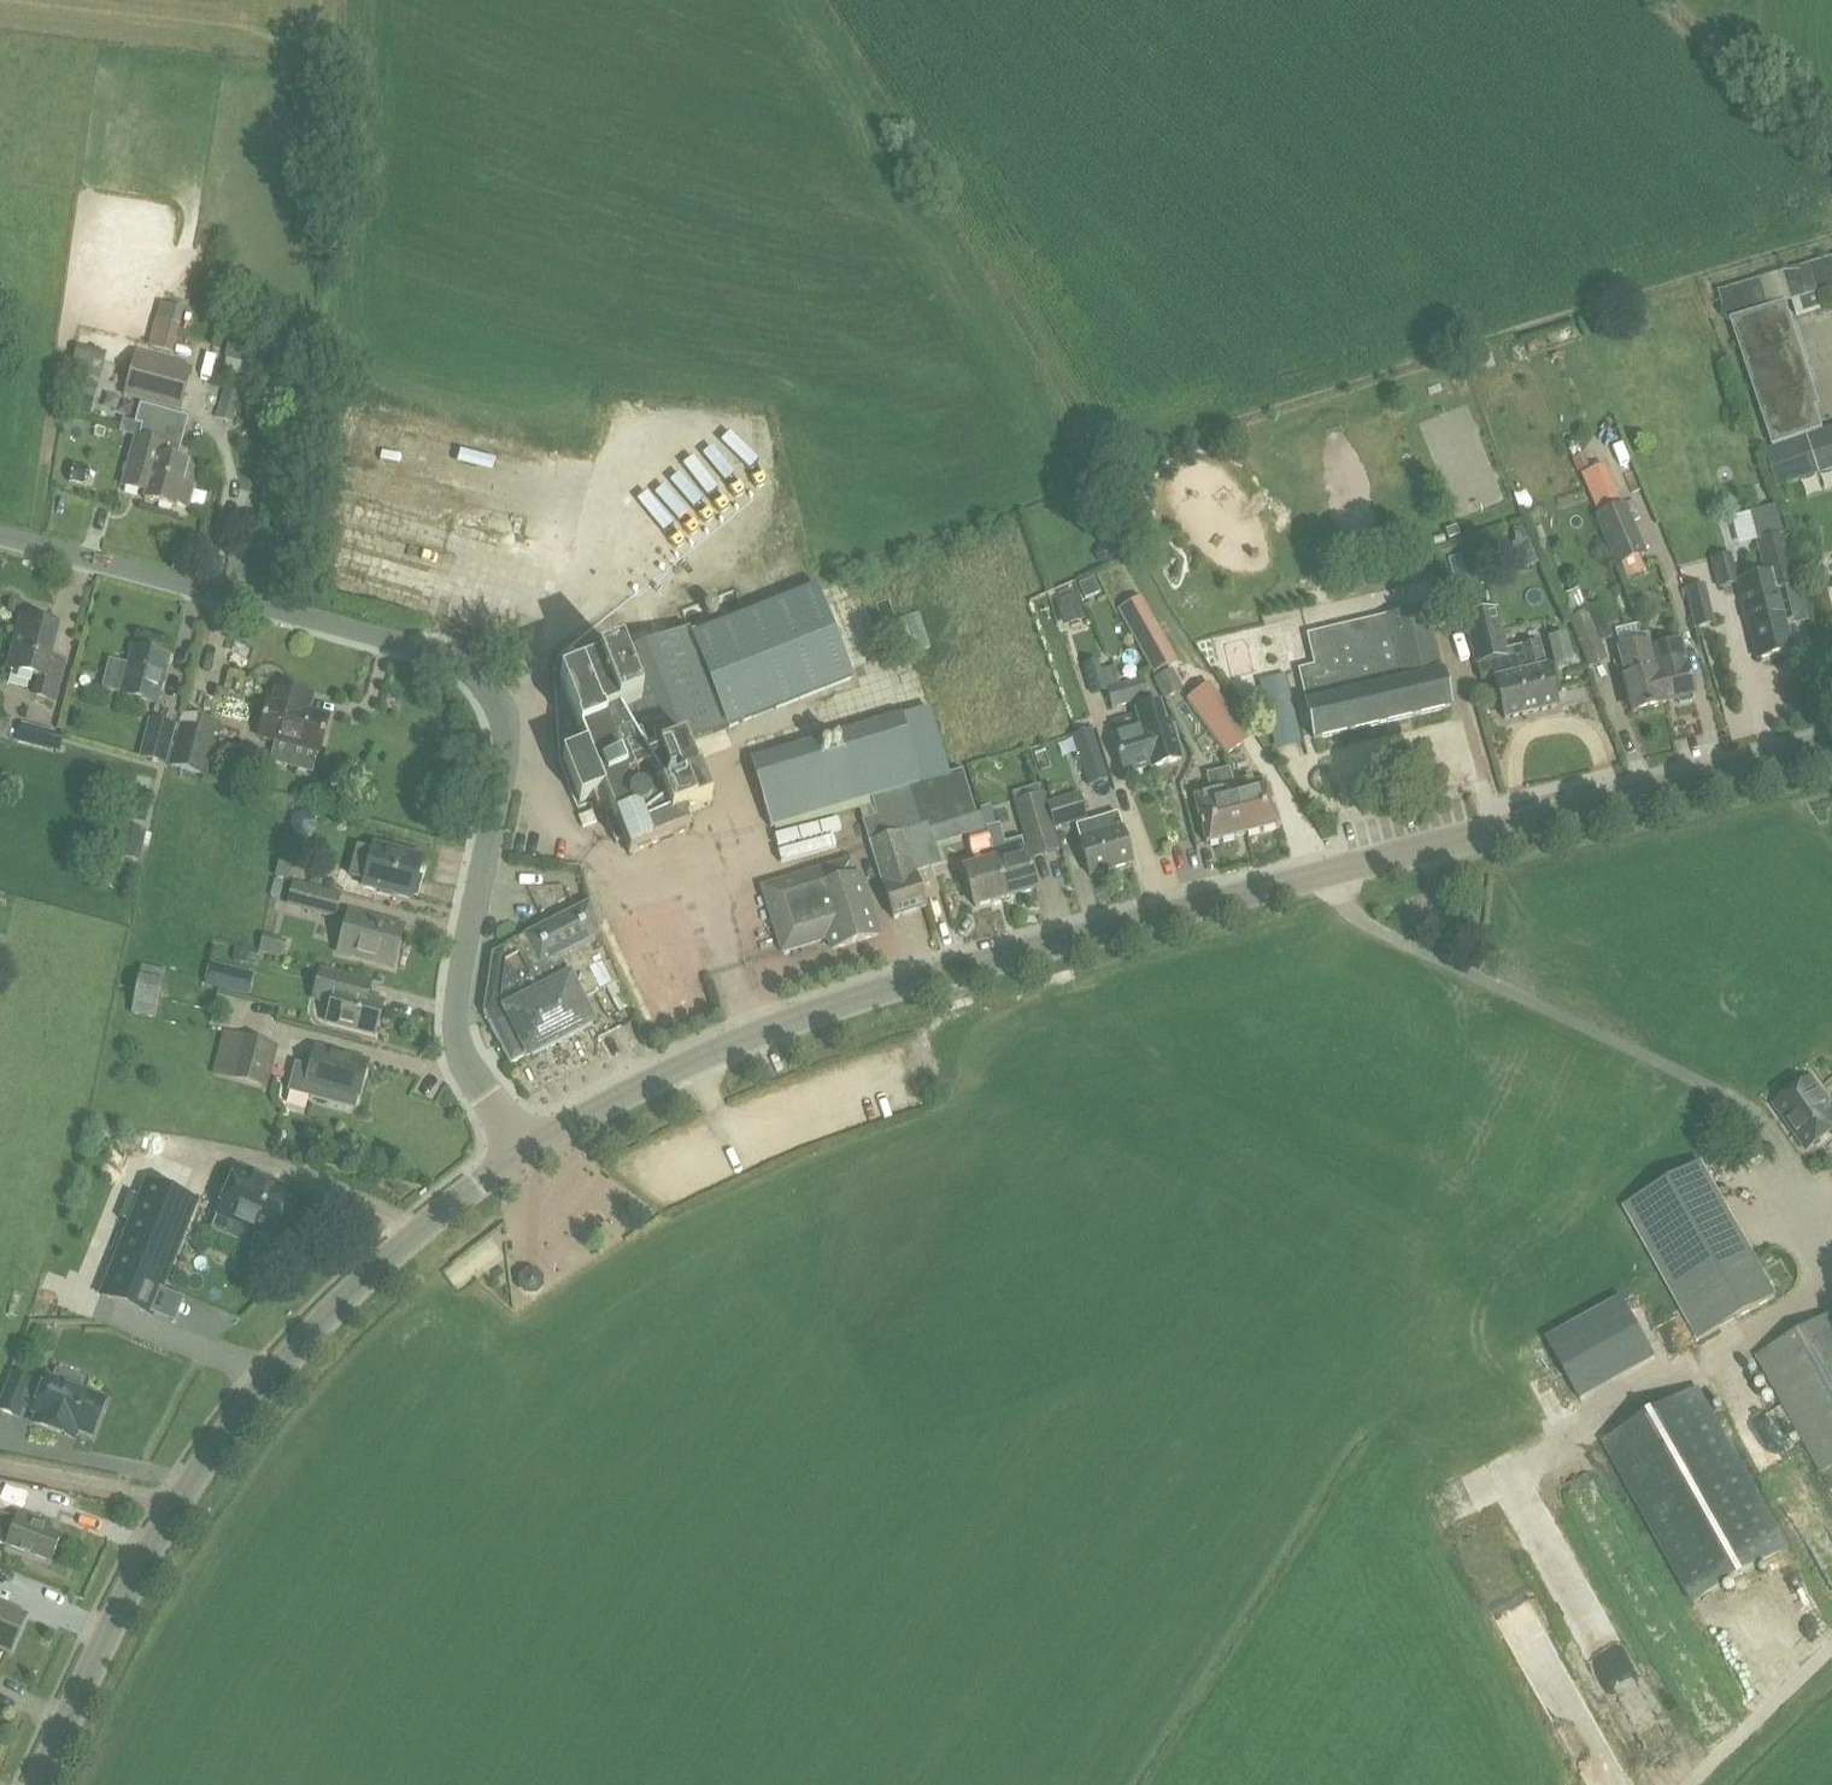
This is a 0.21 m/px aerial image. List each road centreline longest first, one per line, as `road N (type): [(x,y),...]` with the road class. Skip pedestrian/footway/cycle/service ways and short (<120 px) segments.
road 1 (residential): [(524,1150),(695,1060),(871,993),(1831,745)]
road 2 (unclassified): [(524,1150),(466,1067),(455,1021),(505,756),(502,720),(484,686),(424,651),(0,536)]
road 3 (residential): [(38,1784),(176,1502),(238,1415),(368,1275),(524,1150)]
road 4 (track): [(1831,1651),(1690,1784)]

